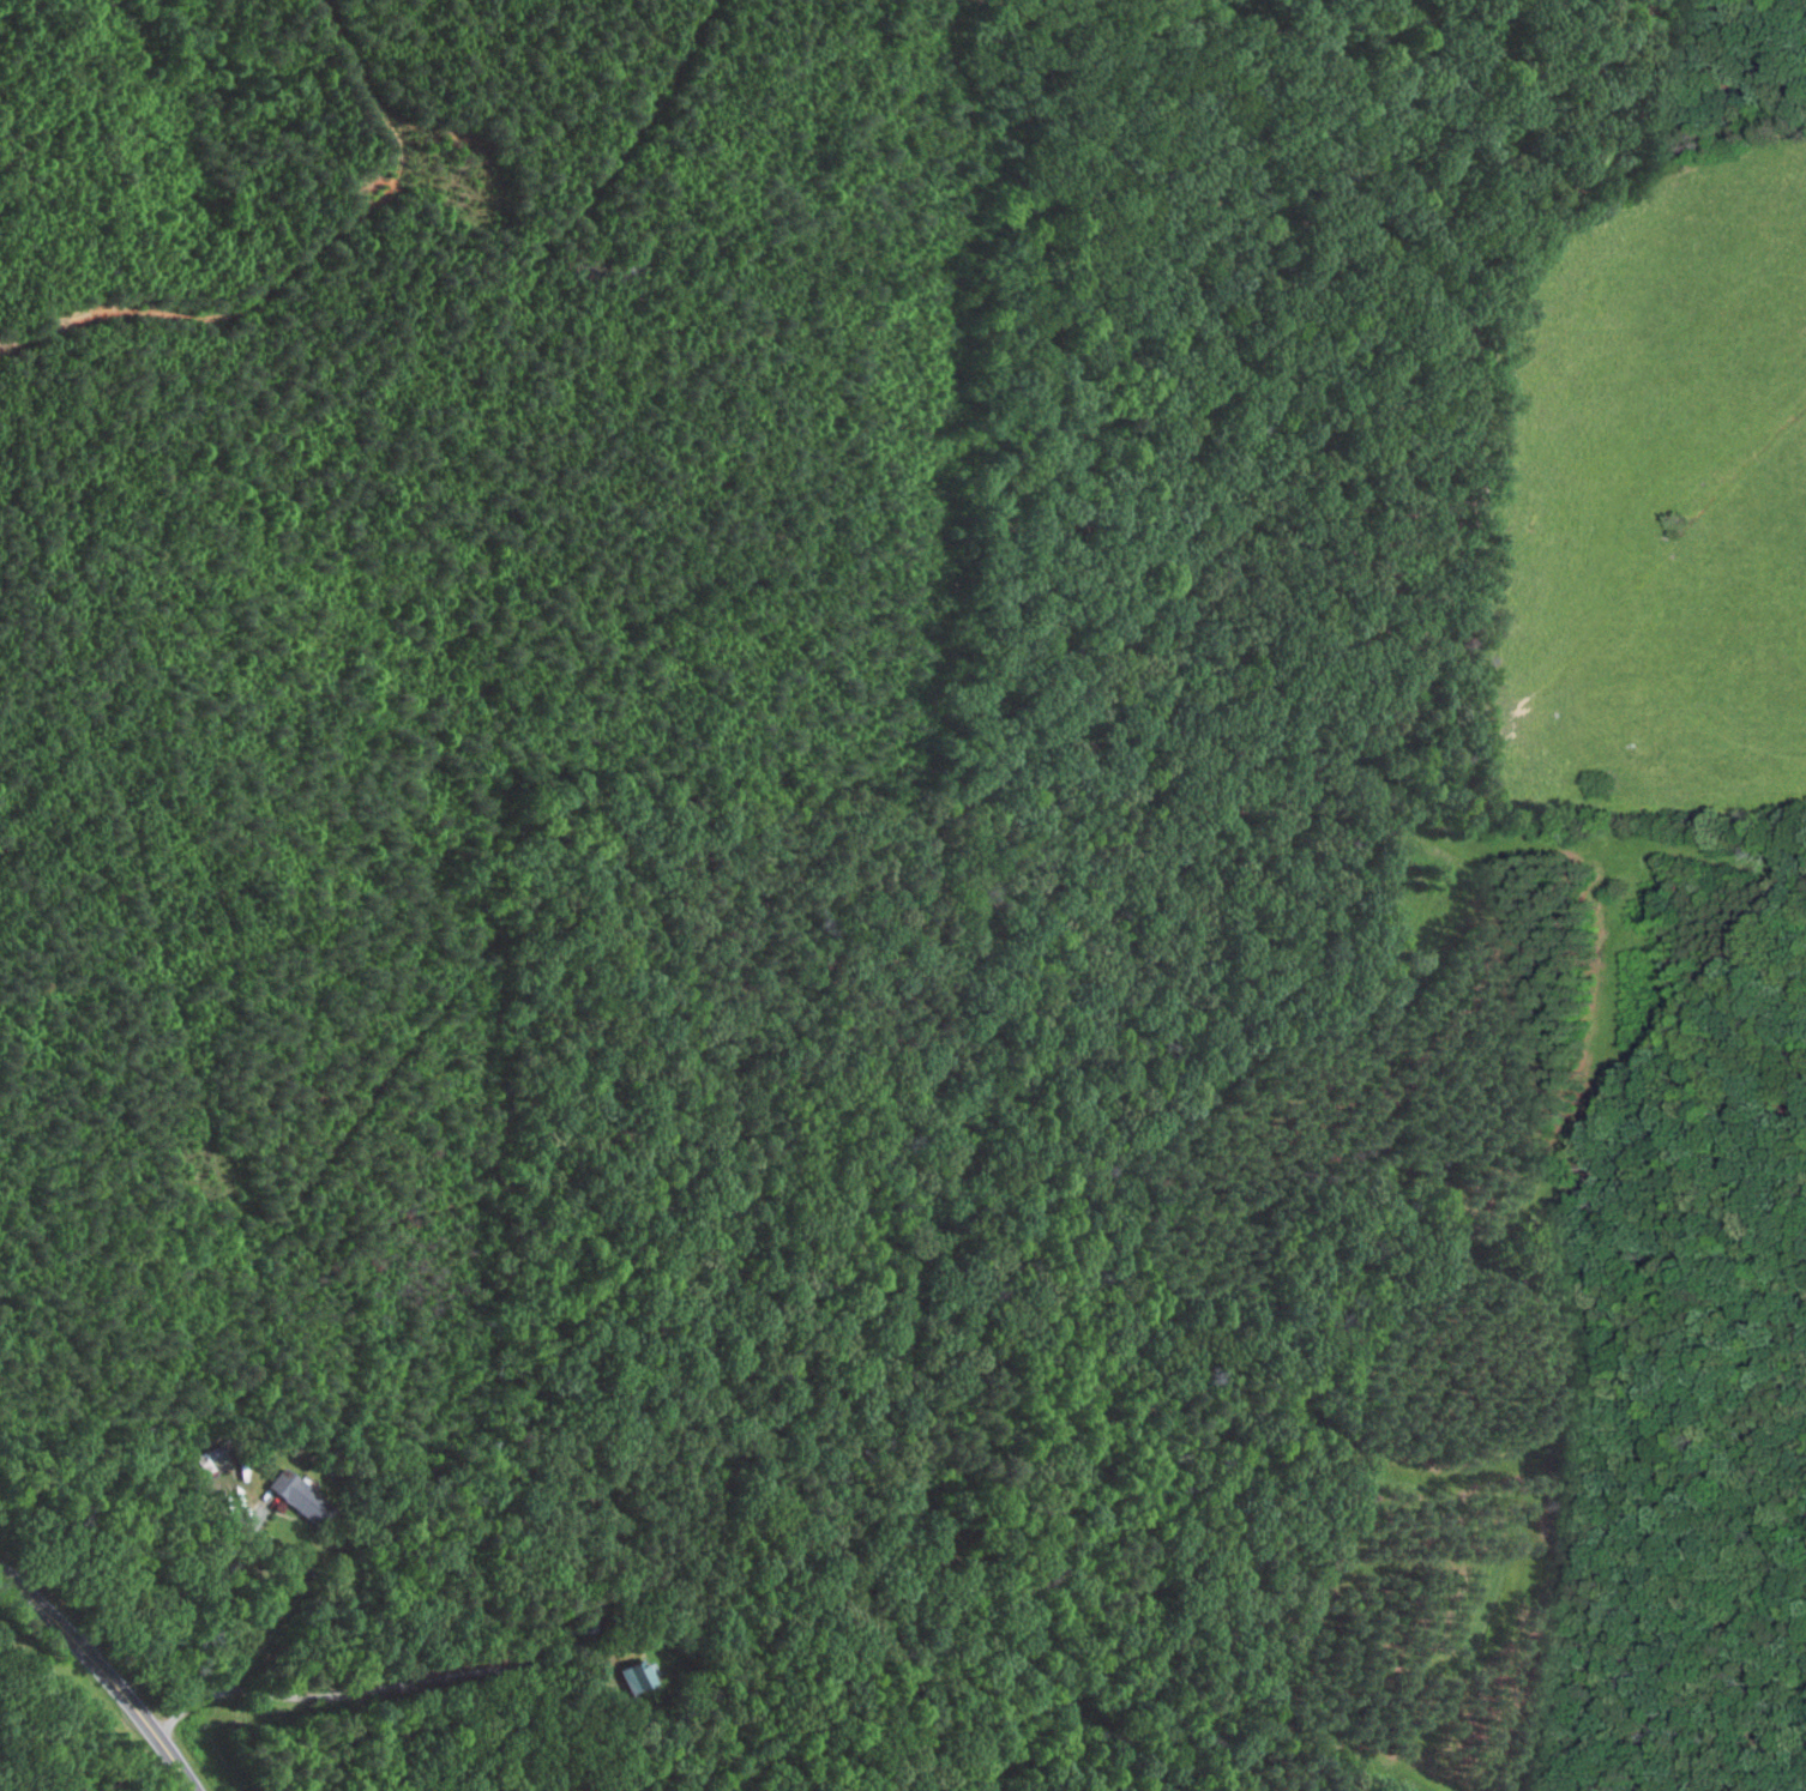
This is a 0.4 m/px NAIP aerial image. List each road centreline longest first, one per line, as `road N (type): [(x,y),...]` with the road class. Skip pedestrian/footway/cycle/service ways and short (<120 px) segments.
road 1 (secondary): [(196,1790),(133,1702),(0,1568)]

